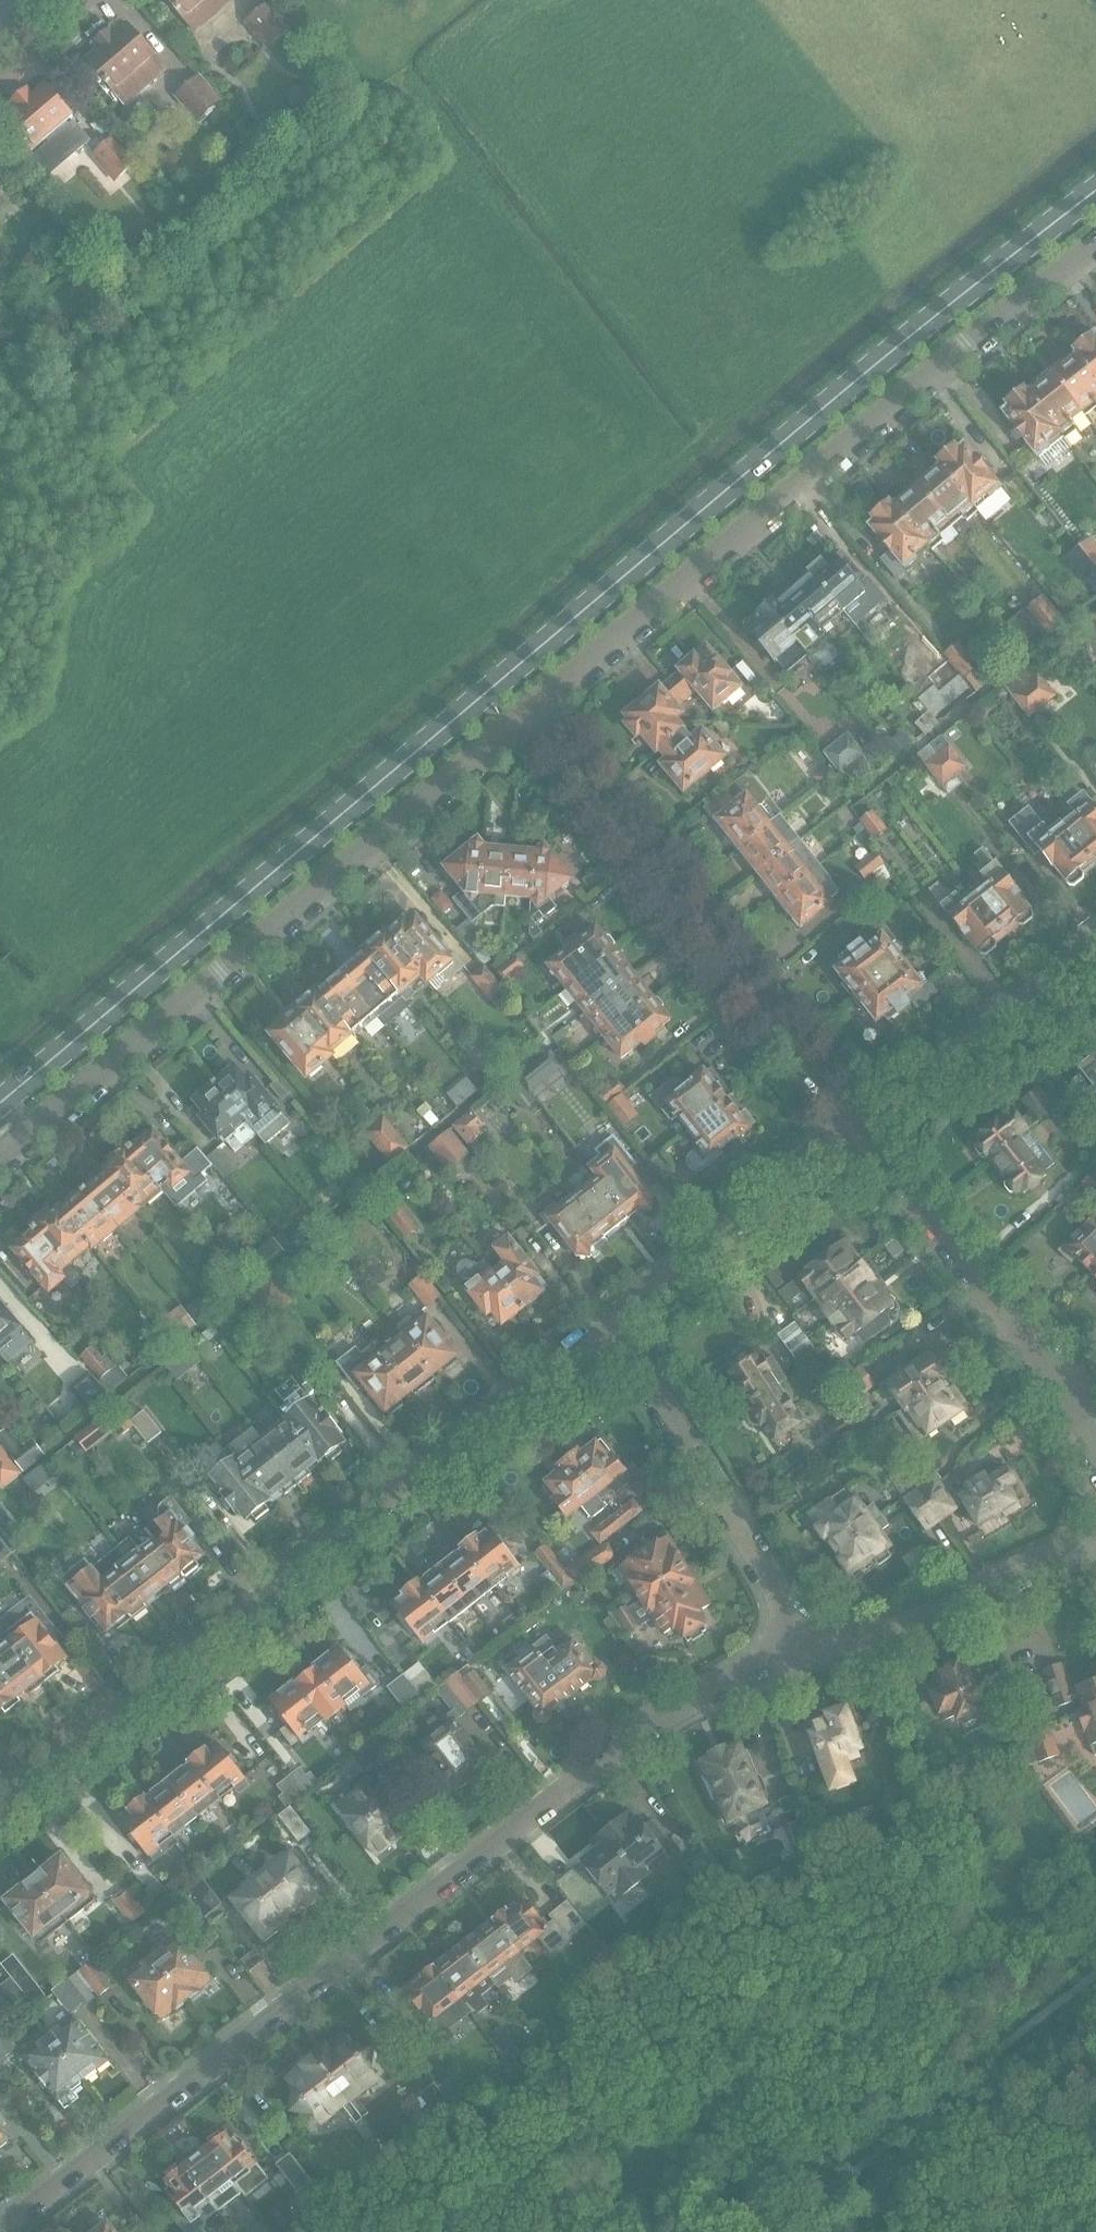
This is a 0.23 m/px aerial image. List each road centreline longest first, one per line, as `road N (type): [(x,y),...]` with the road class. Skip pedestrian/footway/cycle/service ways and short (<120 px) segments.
road 1 (tertiary): [(0,1104),(902,343),(1095,193)]
road 2 (residential): [(7,2231),(624,1740),(806,1655)]
road 3 (residential): [(0,1811),(611,1326)]
road 4 (residential): [(530,711),(1095,242)]
road 5 (residential): [(0,1157),(530,711)]
road 6 (residential): [(861,1130),(530,711)]
road 7 (residential): [(806,1655),(722,1498),(611,1326)]
road 8 (residential): [(1095,1428),(861,1130)]
road 9 (residential): [(611,1326),(861,1130)]
road 10 (residential): [(806,1655),(1095,1547)]
road 11 (residential): [(861,1130),(1095,944)]

